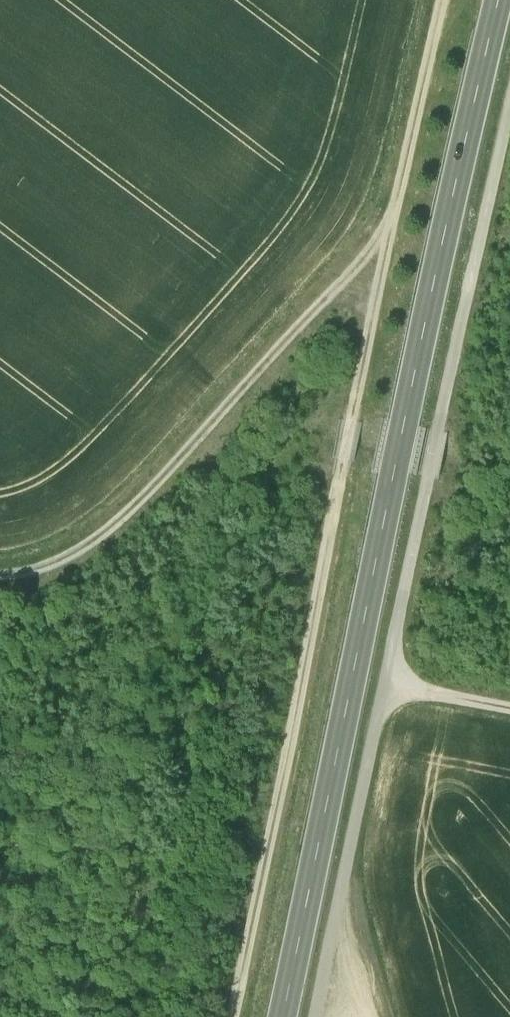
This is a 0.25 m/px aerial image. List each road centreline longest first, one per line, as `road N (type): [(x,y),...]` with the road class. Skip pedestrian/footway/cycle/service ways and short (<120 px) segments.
road 1 (secondary): [(281,1016),(493,0)]
road 2 (track): [(312,1016),(509,97)]
road 3 (track): [(226,1016),(382,244)]
road 4 (track): [(382,244),(148,491),(67,565),(0,580)]
road 5 (track): [(382,244),(438,0)]
road 6 (track): [(509,714),(382,691)]

